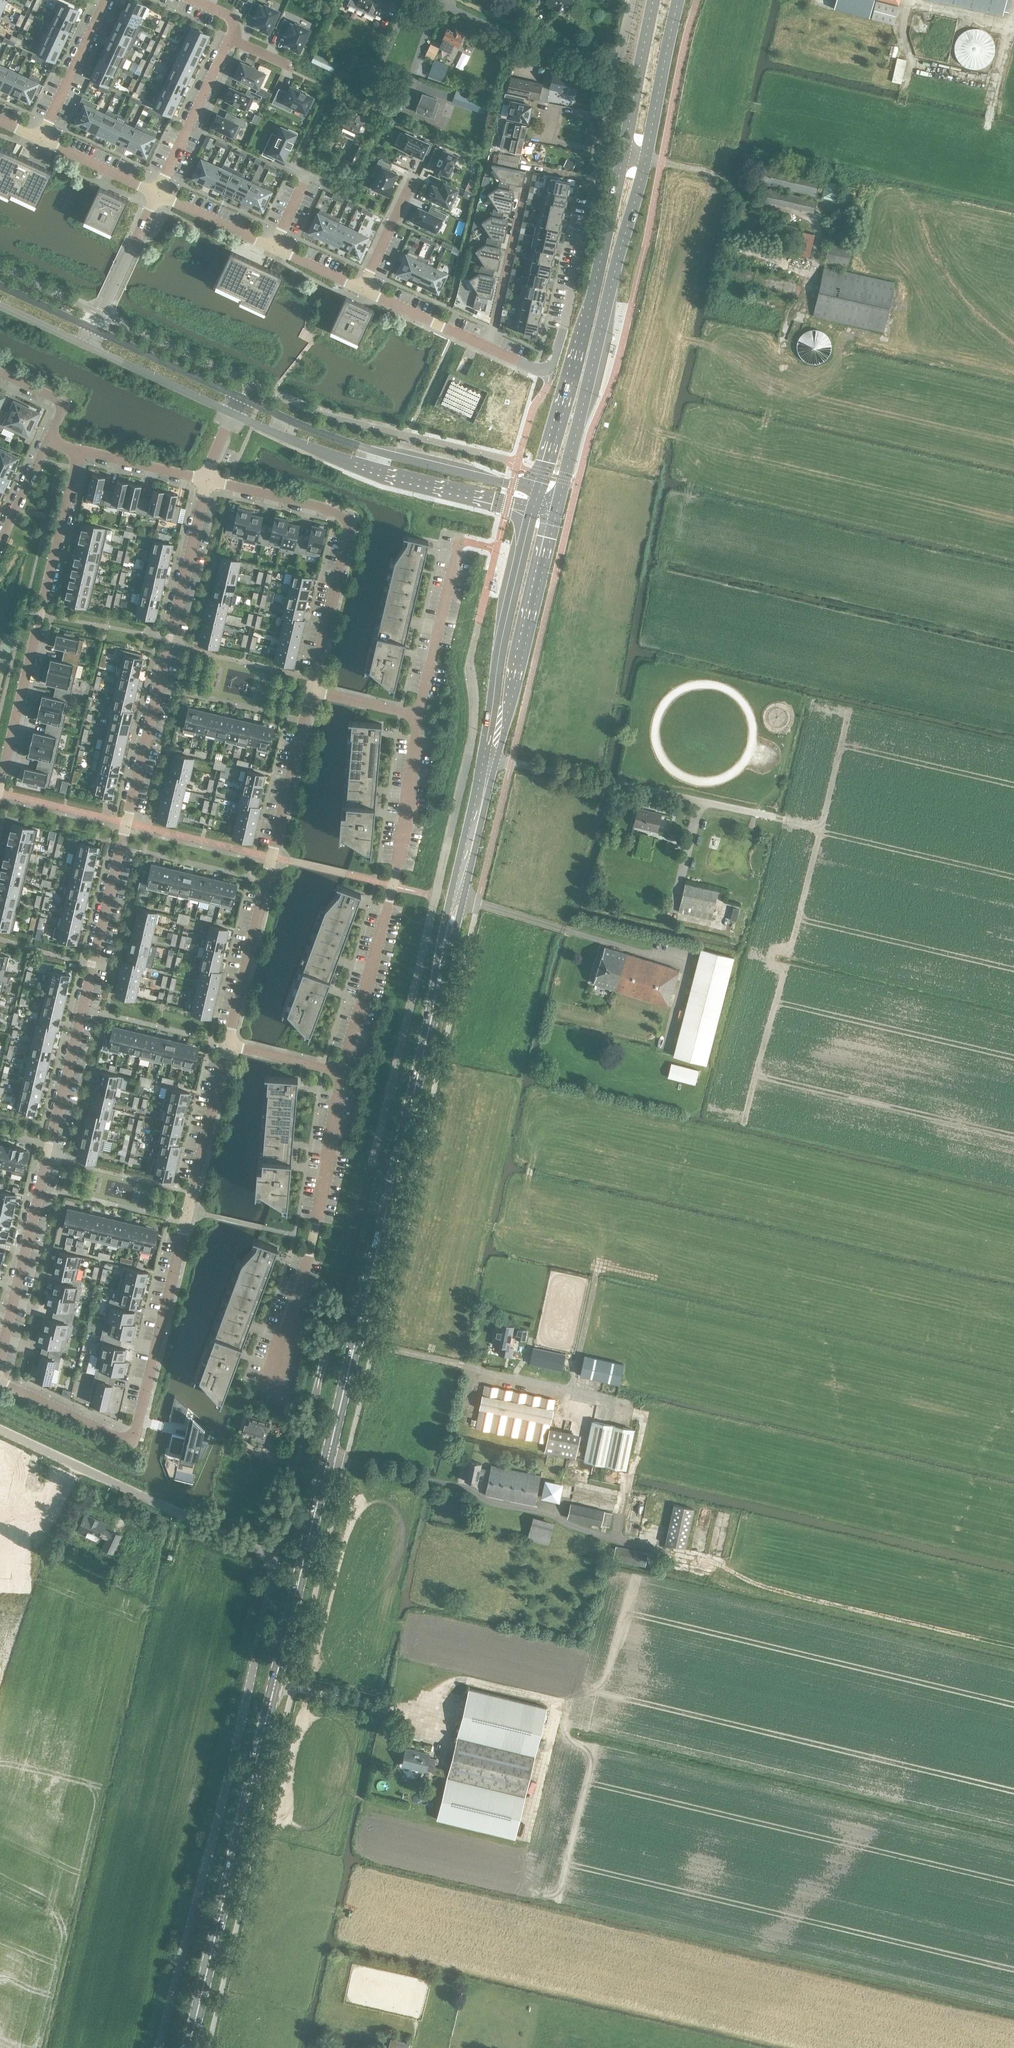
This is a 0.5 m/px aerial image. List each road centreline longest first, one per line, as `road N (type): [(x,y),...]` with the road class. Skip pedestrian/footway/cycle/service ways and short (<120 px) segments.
road 1 (secondary): [(187,2047),(490,757)]
road 2 (residential): [(207,479),(0,1363)]
road 3 (residential): [(0,1380),(120,1436),(136,1431),(228,1047)]
road 4 (track): [(1013,1647),(770,1591),(707,1558),(614,1540),(644,1418)]
road 5 (tertiary): [(159,2047),(276,1560)]
road 6 (track): [(1013,1361),(600,1266)]
road 7 (residential): [(417,714),(393,885),(340,1072)]
road 8 (residential): [(228,1047),(311,691)]
road 9 (residential): [(79,454),(0,786)]
road 10 (residential): [(340,1072),(333,1150),(270,1389)]
road 11 (residential): [(311,691),(349,523),(338,512),(207,479)]
road 12 (track): [(600,1266),(562,1242),(467,1221),(431,1359)]
road 13 (secondary): [(608,275),(668,3)]
road 14 (unclassified): [(563,328),(619,64)]
road 15 (track): [(781,367),(819,247),(818,221),(752,199),(713,174)]
road 16 (secondary): [(538,511),(492,710),(490,757)]
road 17 (secondary): [(490,757),(553,514)]
road 18 (residential): [(440,5),(411,84),(394,104),(381,106),(372,88),(377,63),(411,0)]
road 19 (track): [(781,367),(1013,418)]
road 20 (secondary): [(608,275),(585,324),(542,493)]
road 21 (secondary): [(557,497),(608,275)]
road 22 (tertiary): [(276,1560),(77,1465)]
road 23 (track): [(713,174),(738,108),(875,139)]
road 24 (residential): [(619,64),(497,31),(440,5)]
road 25 (residential): [(460,540),(417,714)]
road 26 (tertiary): [(369,469),(538,511)]
road 27 (tertiary): [(542,493),(374,450)]
road 28 (residential): [(229,36),(159,193)]
road 29 (track): [(713,174),(681,338)]
road 30 (tertiary): [(86,344),(236,415)]
road 31 (residential): [(488,349),(524,189)]
road 32 (tertiary): [(242,400),(95,329)]
road 33 (residential): [(42,139),(105,0)]
road 34 (residential): [(159,193),(95,329)]
road 35 (unclassified): [(276,1560),(310,1424)]
road 36 (residential): [(363,288),(488,349)]
road 37 (track): [(681,338),(658,418),(660,432),(697,441)]
road 38 (residential): [(207,479),(79,454)]
road 39 (residential): [(42,139),(159,193)]
road 40 (track): [(600,1266),(572,1391)]
road 41 (residential): [(159,193),(275,247)]
road 42 (track): [(1013,13),(1007,32),(911,0)]

